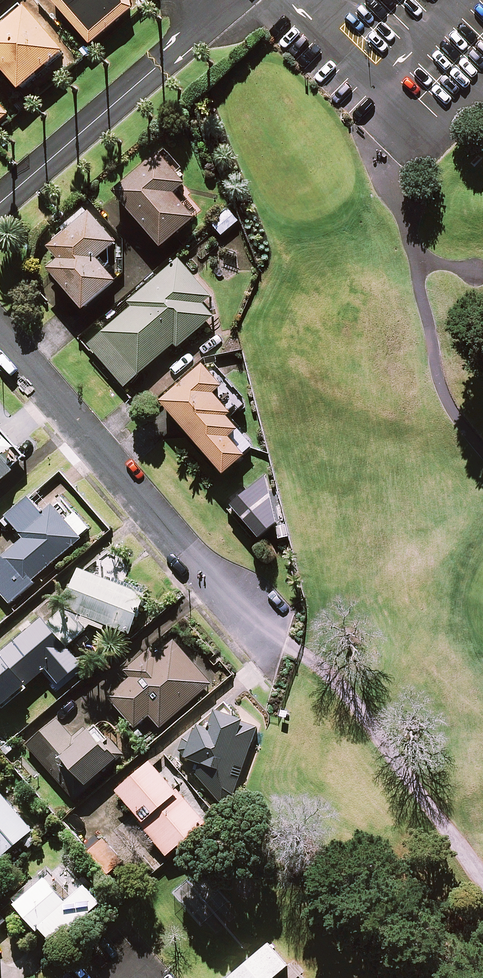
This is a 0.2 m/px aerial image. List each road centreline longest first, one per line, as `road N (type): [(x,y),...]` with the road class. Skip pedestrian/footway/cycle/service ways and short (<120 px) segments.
road 1 (residential): [(257,631),(0,334)]

